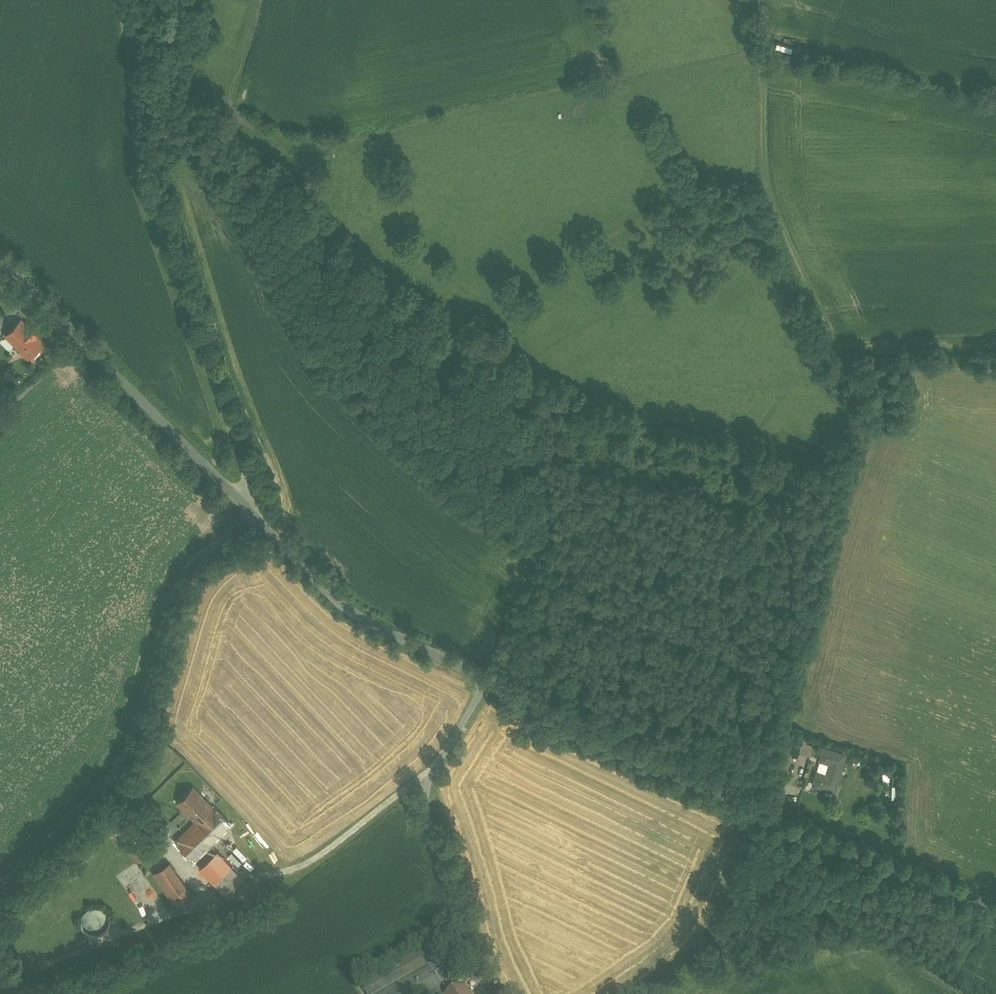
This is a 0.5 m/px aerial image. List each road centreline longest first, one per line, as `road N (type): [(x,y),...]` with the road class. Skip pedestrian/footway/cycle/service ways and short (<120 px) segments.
road 1 (unclassified): [(995,905),(743,806),(361,619),(257,518)]
road 2 (unclassified): [(257,518),(188,568),(126,756),(0,885)]
road 3 (unclassified): [(0,251),(257,518)]
road 4 (unclassified): [(829,288),(765,186),(761,0)]
road 5 (track): [(436,772),(339,846),(286,874)]

